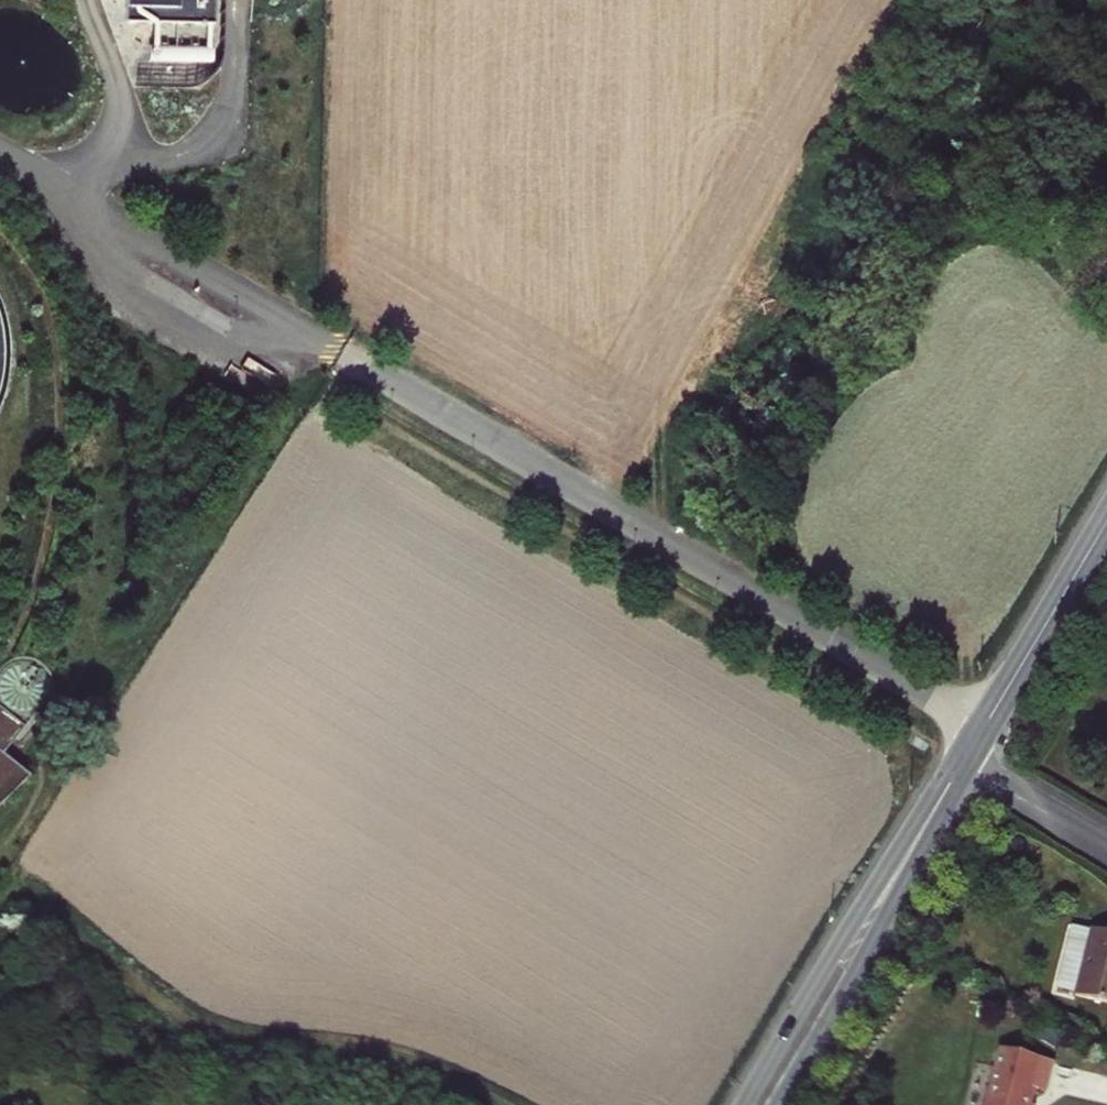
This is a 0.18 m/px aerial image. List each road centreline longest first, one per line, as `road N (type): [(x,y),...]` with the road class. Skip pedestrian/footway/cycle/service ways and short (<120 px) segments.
road 1 (secondary): [(962,765),(762,1104)]
road 2 (secondary): [(1106,520),(962,765)]
road 3 (residential): [(962,765),(1106,849)]

